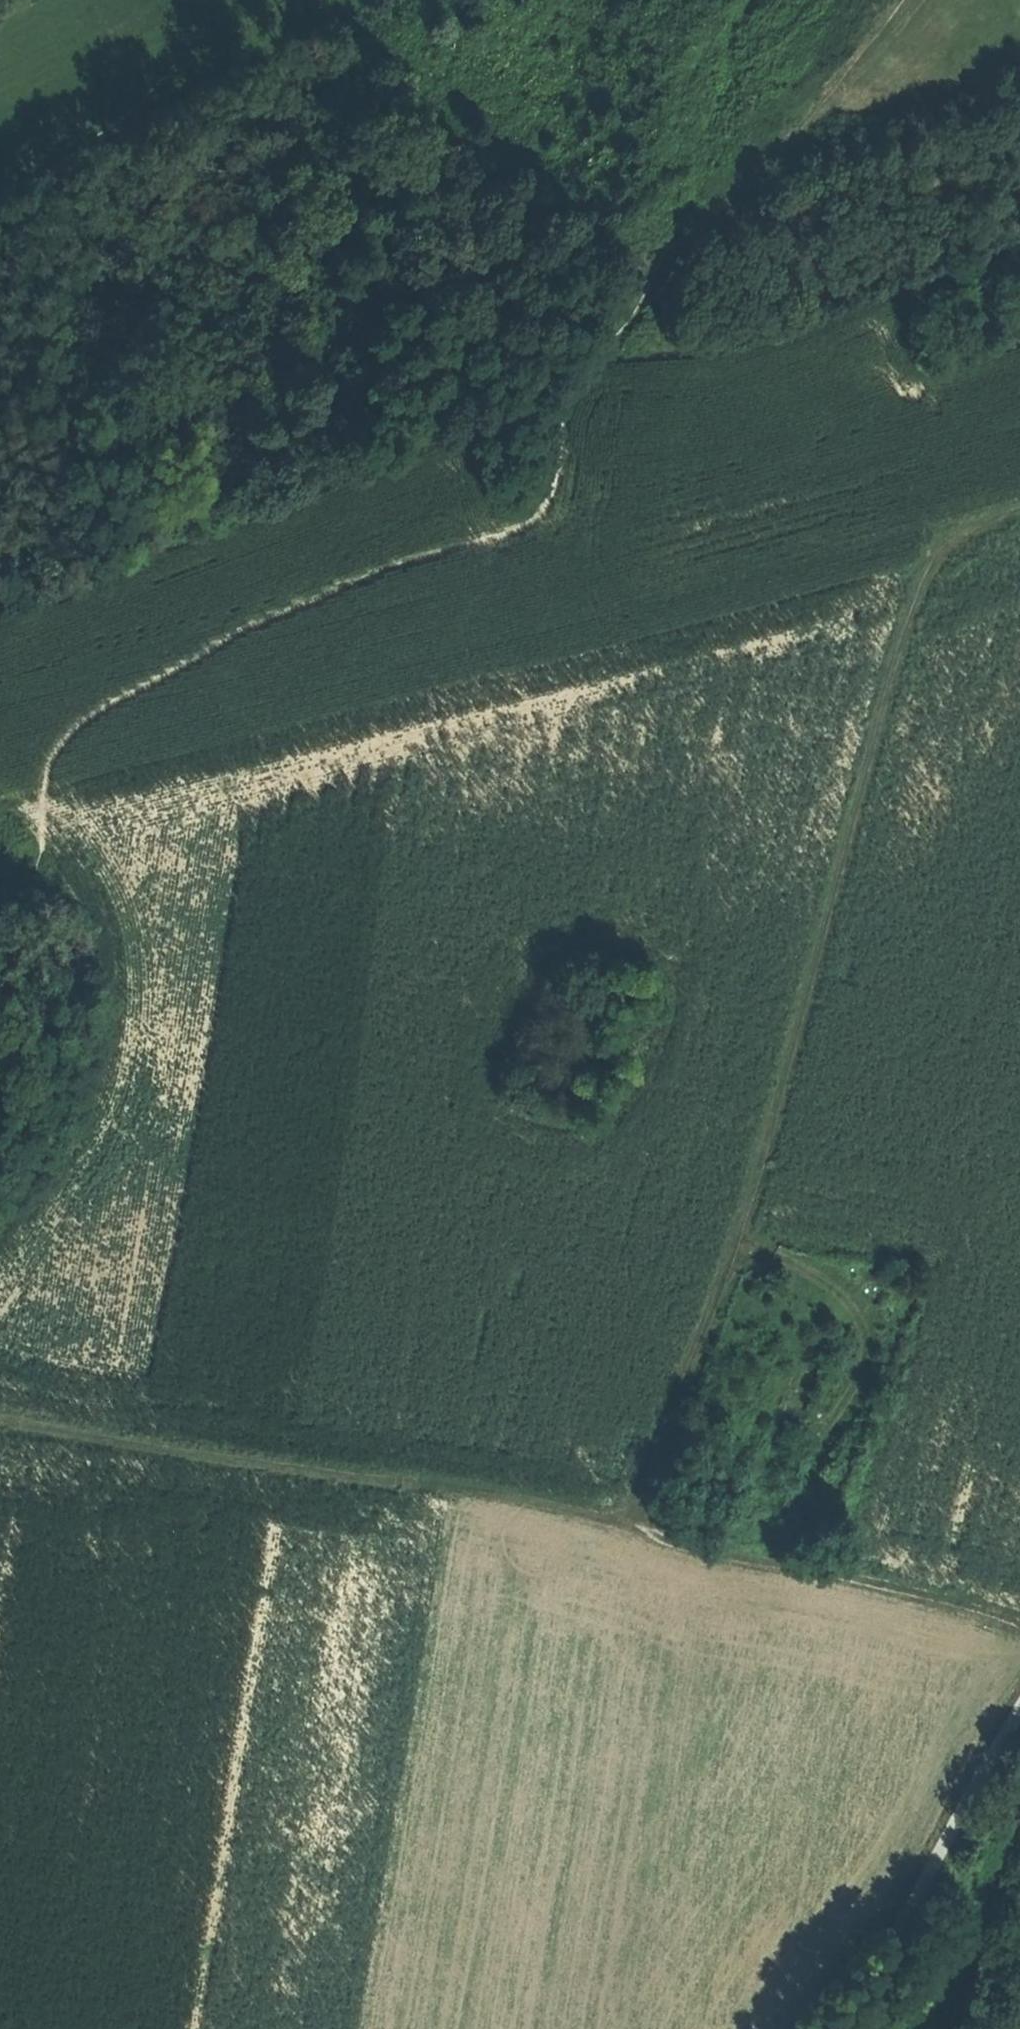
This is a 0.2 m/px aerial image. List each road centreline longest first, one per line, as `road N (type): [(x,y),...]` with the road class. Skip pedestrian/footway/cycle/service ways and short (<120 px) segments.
road 1 (track): [(1019,513),(939,558),(916,609),(753,1208),(640,1527)]
road 2 (track): [(0,1414),(498,1494),(1019,1626)]
road 3 (track): [(0,201),(127,116),(174,73),(293,0)]

